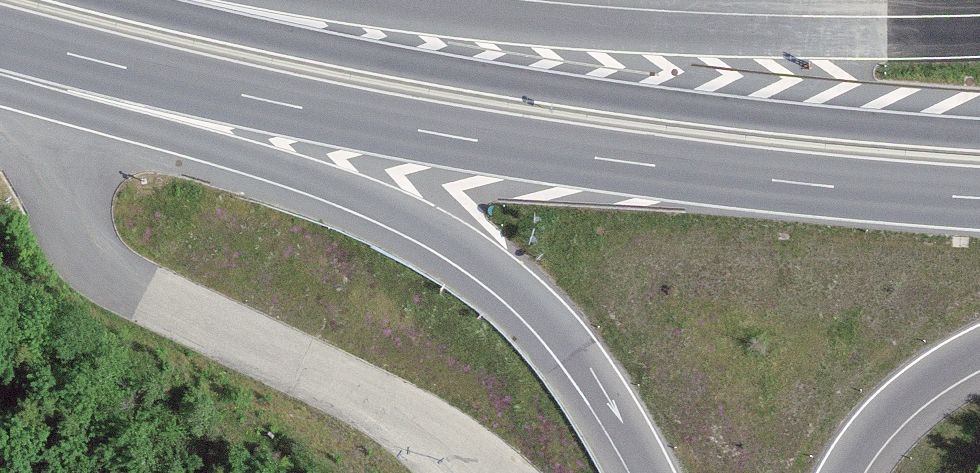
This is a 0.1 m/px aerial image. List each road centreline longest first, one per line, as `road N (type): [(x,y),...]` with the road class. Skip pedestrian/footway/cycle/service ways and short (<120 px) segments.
road 1 (secondary): [(0,69),(434,229),(542,310),(589,365),(652,472)]
road 2 (secondary): [(979,37),(589,28),(341,0)]
road 3 (primary): [(0,35),(272,102),(546,150)]
road 4 (primary): [(560,93),(287,44),(100,0)]
road 5 (trunk): [(546,150),(979,198)]
road 6 (trunk): [(979,135),(560,93)]
road 7 (trunk): [(842,472),(899,404),(979,350)]

